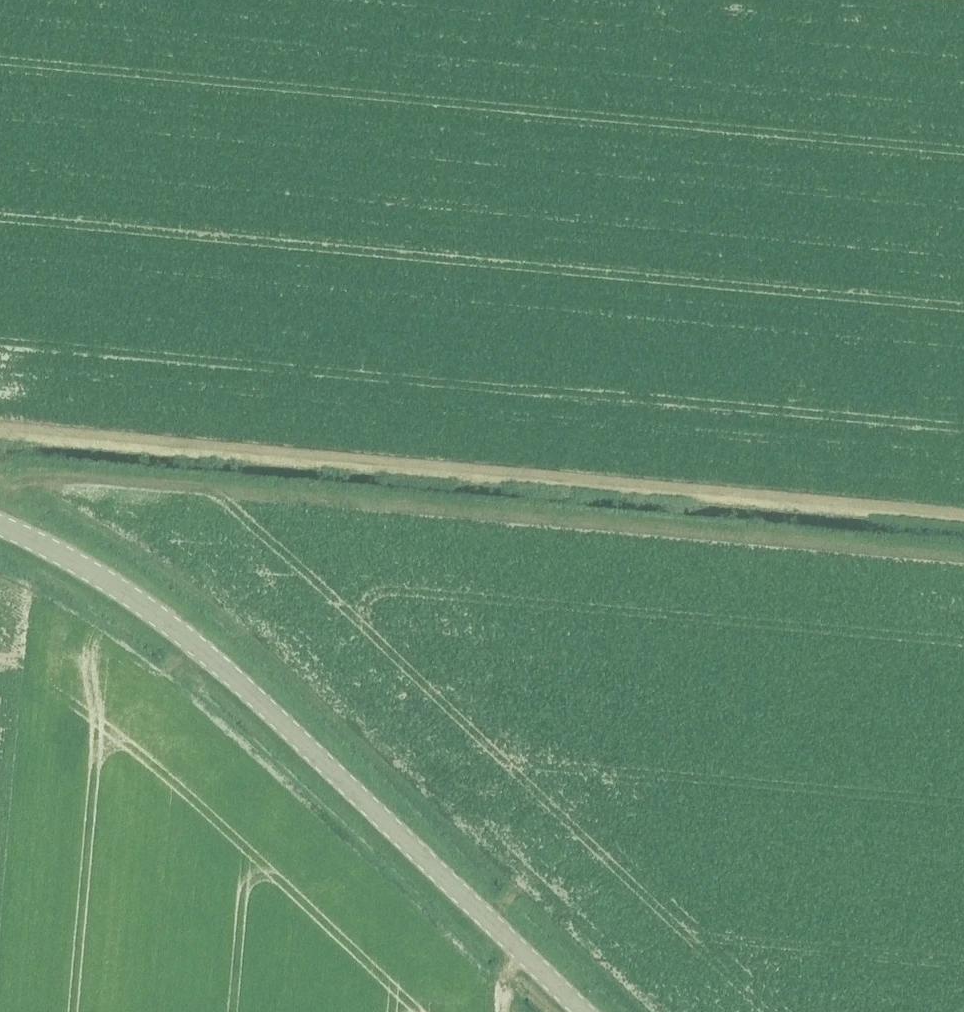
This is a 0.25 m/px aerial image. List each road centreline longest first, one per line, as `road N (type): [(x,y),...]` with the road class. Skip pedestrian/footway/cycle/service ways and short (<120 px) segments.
road 1 (tertiary): [(584,1011),(237,679),(122,592),(0,526)]

